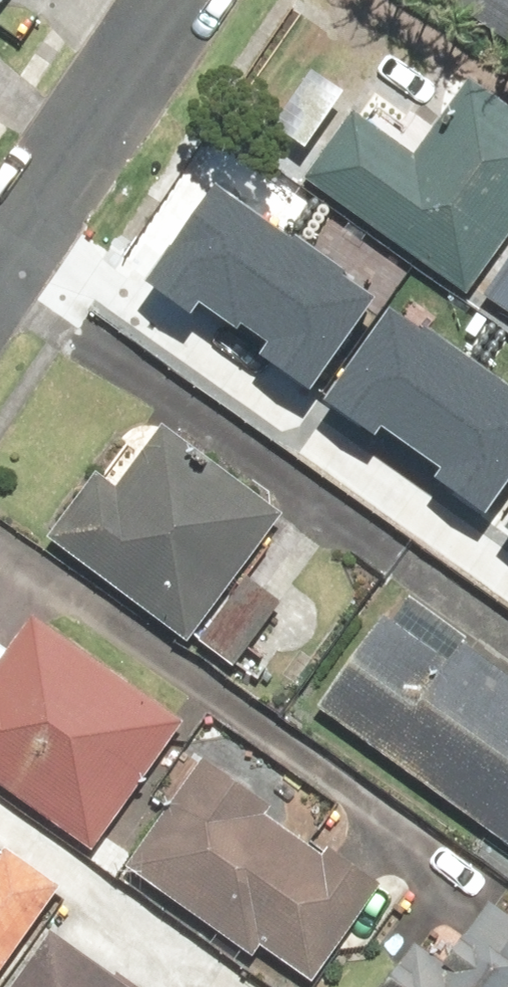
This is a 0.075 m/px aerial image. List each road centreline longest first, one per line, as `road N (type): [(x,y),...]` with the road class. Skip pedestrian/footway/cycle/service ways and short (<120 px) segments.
road 1 (residential): [(0,256),(178,0)]

